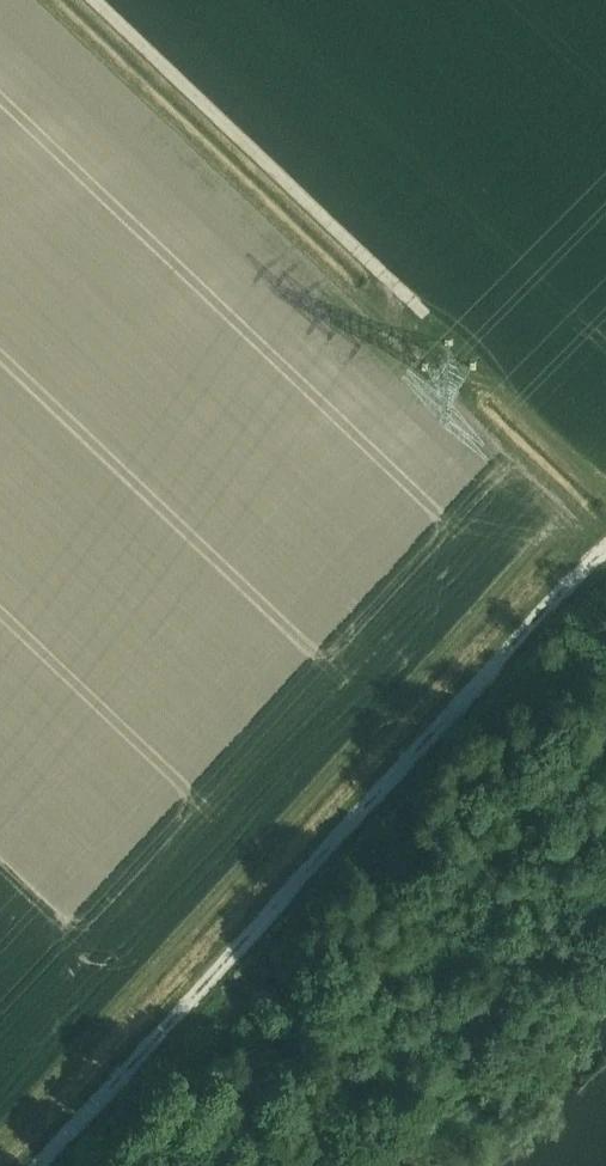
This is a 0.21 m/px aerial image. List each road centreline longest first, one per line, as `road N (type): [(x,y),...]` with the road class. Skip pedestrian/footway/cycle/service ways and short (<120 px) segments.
road 1 (track): [(43,1165),(605,538)]

